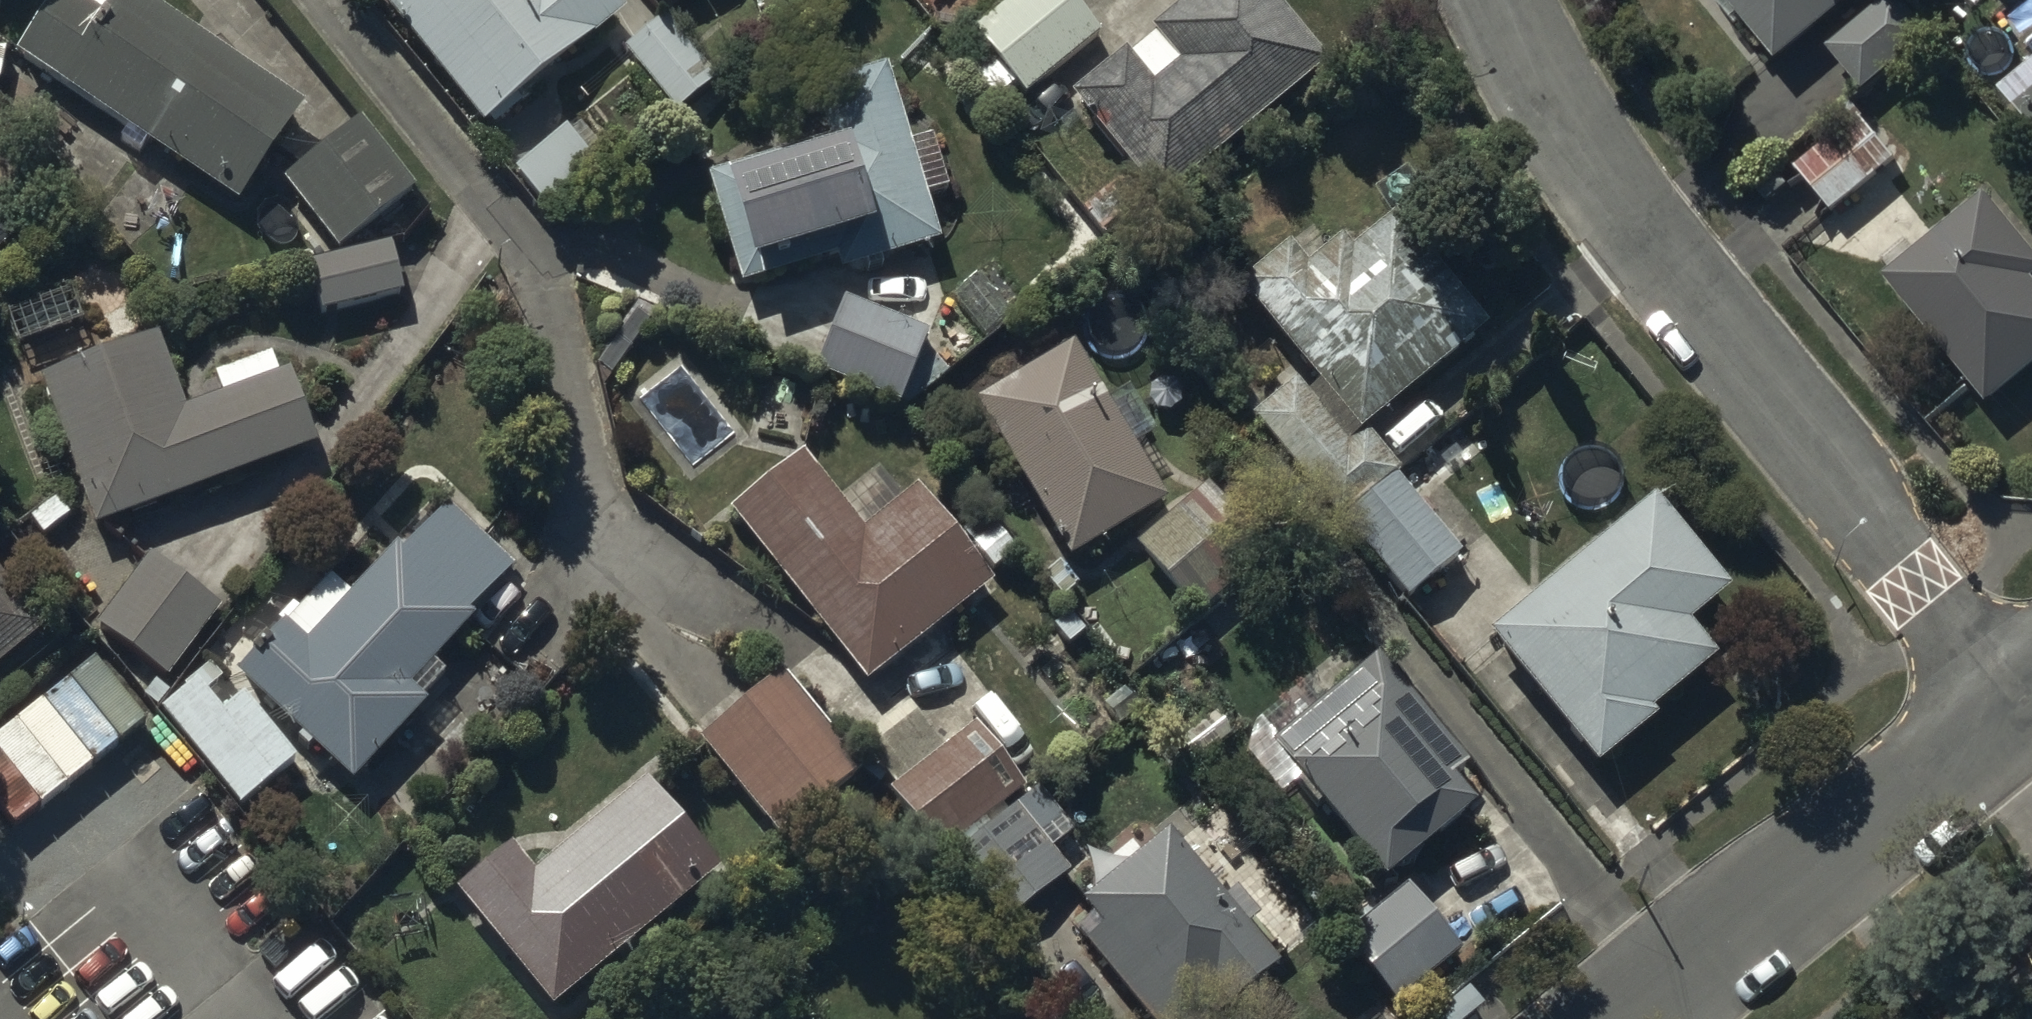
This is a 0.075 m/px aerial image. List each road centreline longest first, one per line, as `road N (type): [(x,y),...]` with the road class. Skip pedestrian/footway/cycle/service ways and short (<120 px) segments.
road 1 (residential): [(2022,692),(1651,235),(1518,0)]
road 2 (unclassified): [(2022,692),(1666,989)]

